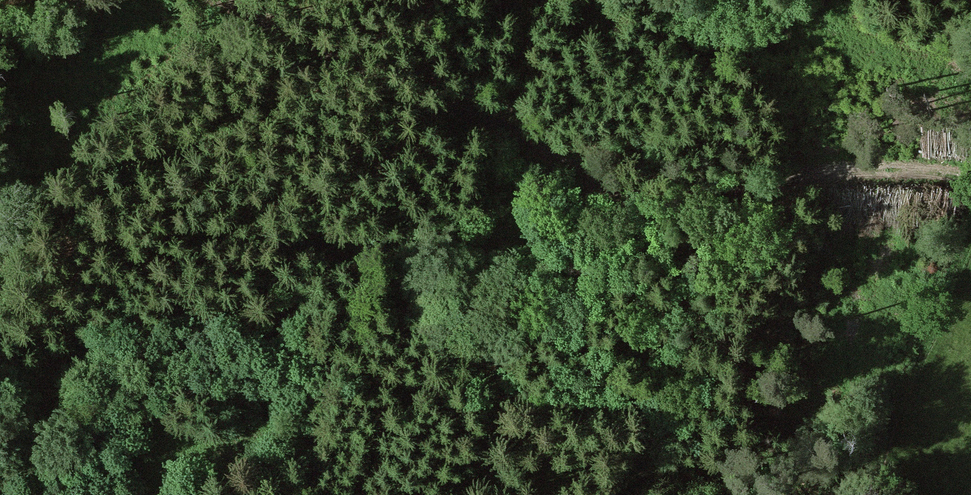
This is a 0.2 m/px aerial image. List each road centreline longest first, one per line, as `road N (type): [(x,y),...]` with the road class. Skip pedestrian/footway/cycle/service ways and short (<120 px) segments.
road 1 (track): [(823,170),(700,199),(633,244),(501,407),(468,414),(405,402),(352,387),(254,340),(59,343),(0,367)]
road 2 (track): [(287,0),(378,38),(479,114),(738,166),(970,181)]
road 3 (track): [(970,252),(906,408),(880,494)]

